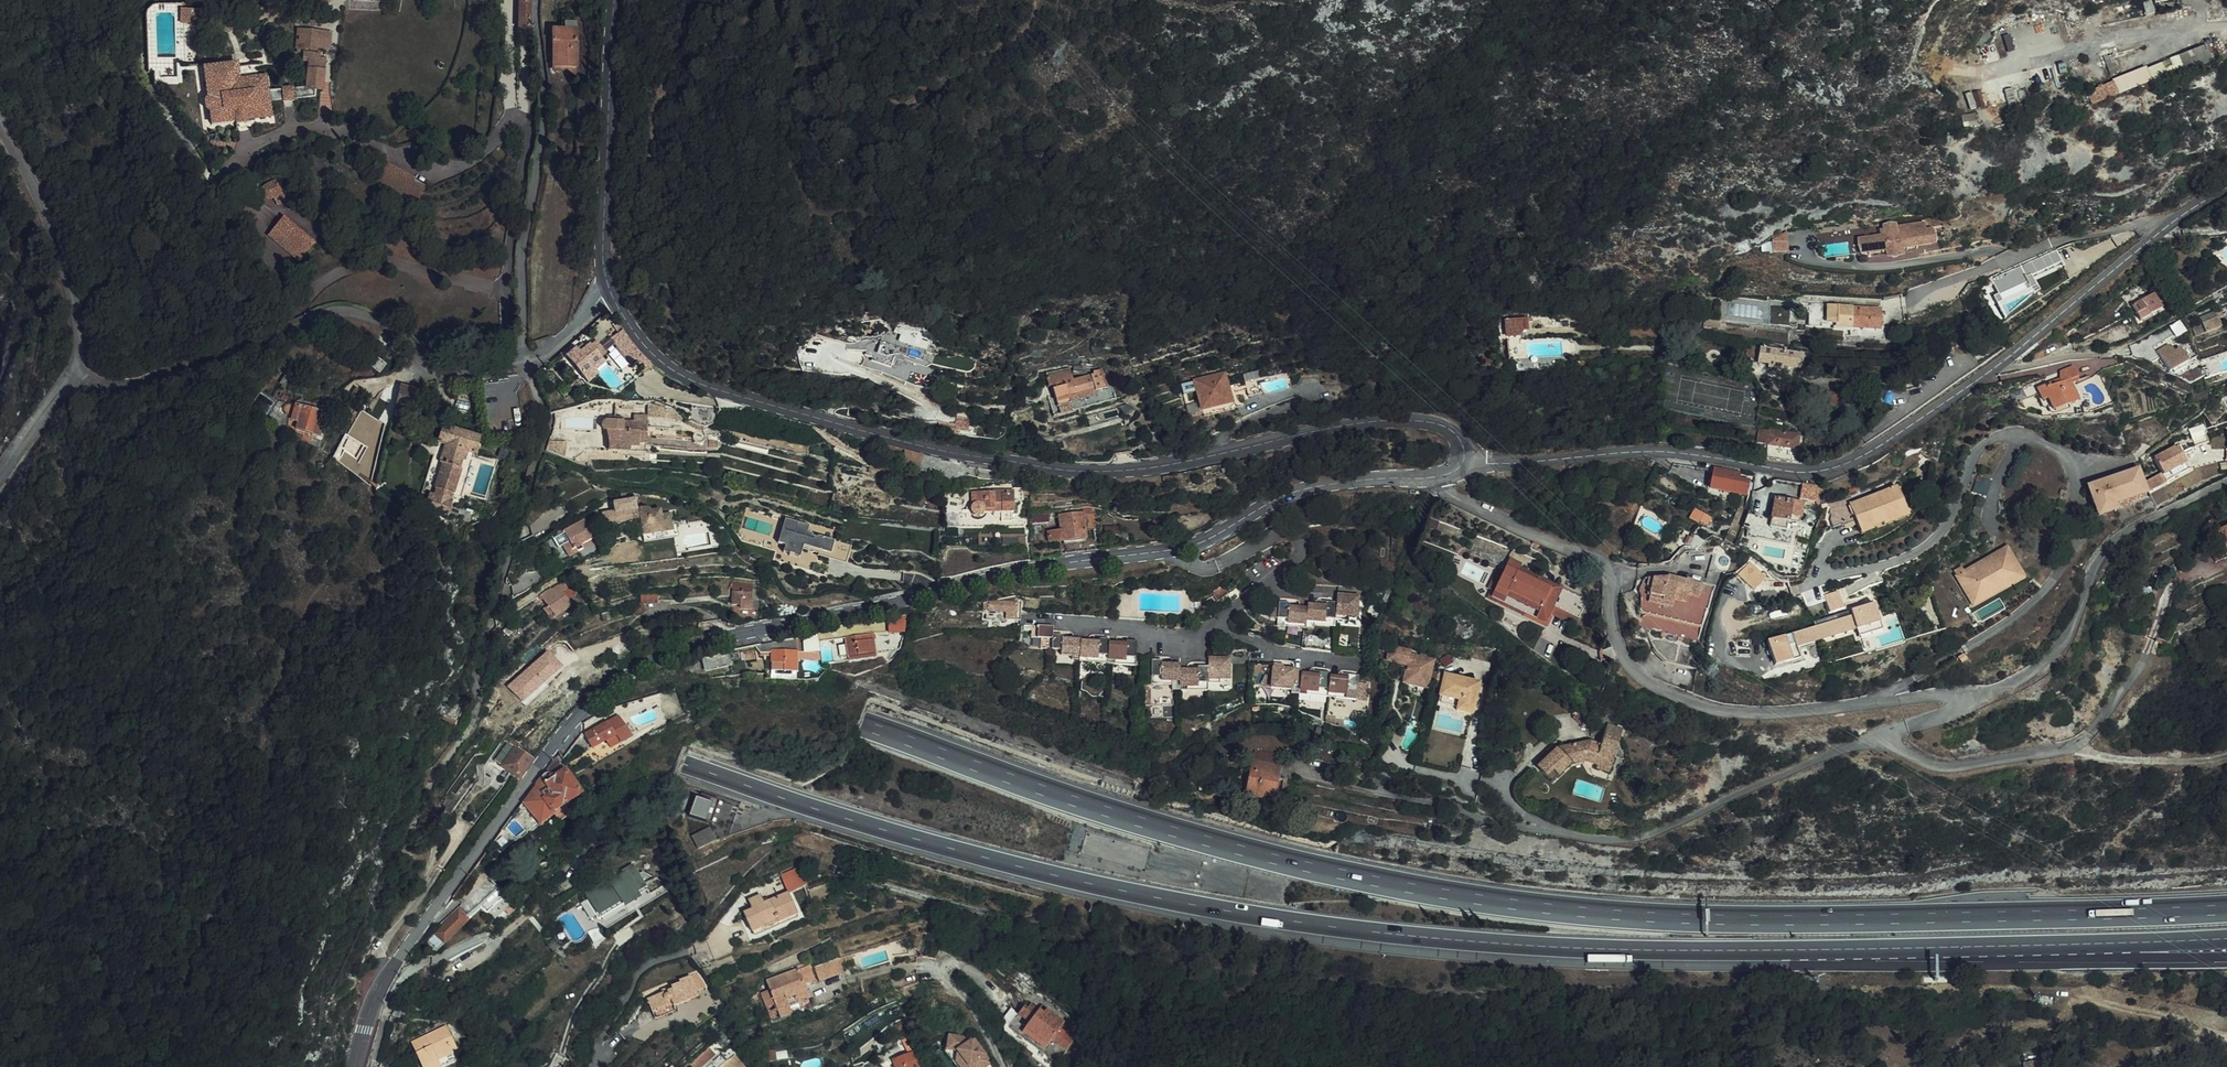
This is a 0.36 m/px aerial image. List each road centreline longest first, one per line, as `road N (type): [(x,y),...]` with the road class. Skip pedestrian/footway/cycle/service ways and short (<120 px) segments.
road 1 (motorway): [(2226,907),(1719,919),(1507,903),(1316,869),(1152,824),(941,753),(0,351)]
road 2 (motorway): [(0,430),(634,738),(833,815),(1030,870),(1243,913),(1461,940),(1708,951),(2053,945)]
road 3 (tertiary): [(1182,547),(1029,568),(674,650),(624,674),(563,734),(387,973),(353,1066)]
road 4 (tertiary): [(610,290),(665,364),(696,382),(866,434),(1025,468),(1125,472),(1413,419),(1460,437),(1463,460)]
road 5 (residential): [(1439,477),(1463,506),(1601,562),(1612,628),(1625,664),(1648,686),(1728,712),(1775,715),(1956,694),(1960,711),(1890,735),(1897,748),(1933,764),(2075,746)]
road 6 (tertiary): [(1463,460),(1669,450),(1832,469),(1999,365),(2164,227),(2226,187)]
road 7 (residential): [(76,371),(108,384),(152,381),(318,318),(344,316),(455,371),(529,360)]
road 8 (residential): [(529,360),(519,259),(543,100),(541,0)]
road 9 (tertiary): [(615,0),(604,256),(610,290)]
road 10 (tertiary): [(1439,477),(1300,489),(1182,547)]
road 11 (residential): [(1272,580),(1302,552),(1291,534),(1204,569),(1182,547)]
road 12 (motorway): [(2053,945),(2226,956)]
road 13 (motorway): [(2053,945),(2226,938)]
road 14 (track): [(2061,1000),(2145,1011),(2226,1036)]
road 15 (residential): [(1062,620),(1184,638),(1222,623)]
road 16 (track): [(2226,757),(2203,765),(2119,762),(2075,746)]
road 17 (residential): [(1354,664),(1276,651),(1222,623)]

